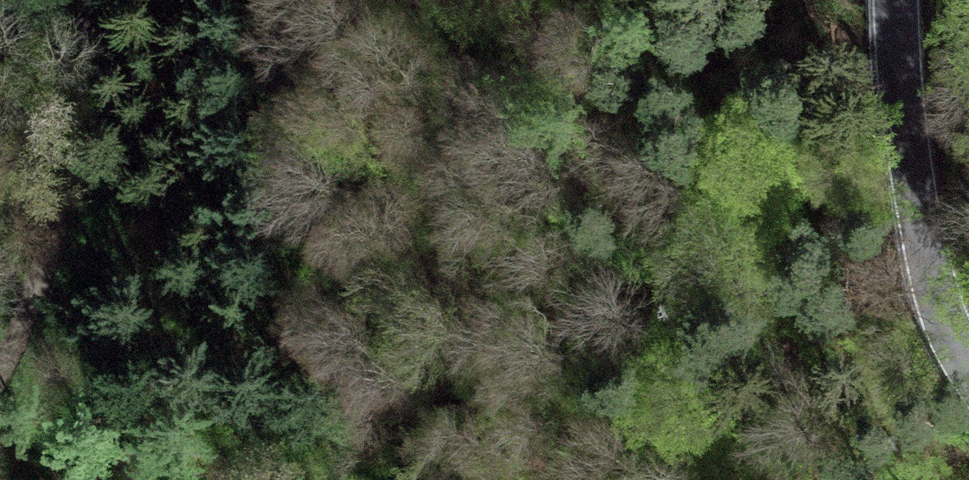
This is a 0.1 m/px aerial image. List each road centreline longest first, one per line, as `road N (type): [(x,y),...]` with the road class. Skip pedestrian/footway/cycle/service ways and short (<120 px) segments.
road 1 (track): [(554,479),(486,299),(447,0)]
road 2 (track): [(97,0),(83,106),(0,371)]
road 3 (tertiary): [(897,0),(921,226),(943,312),(968,368)]

